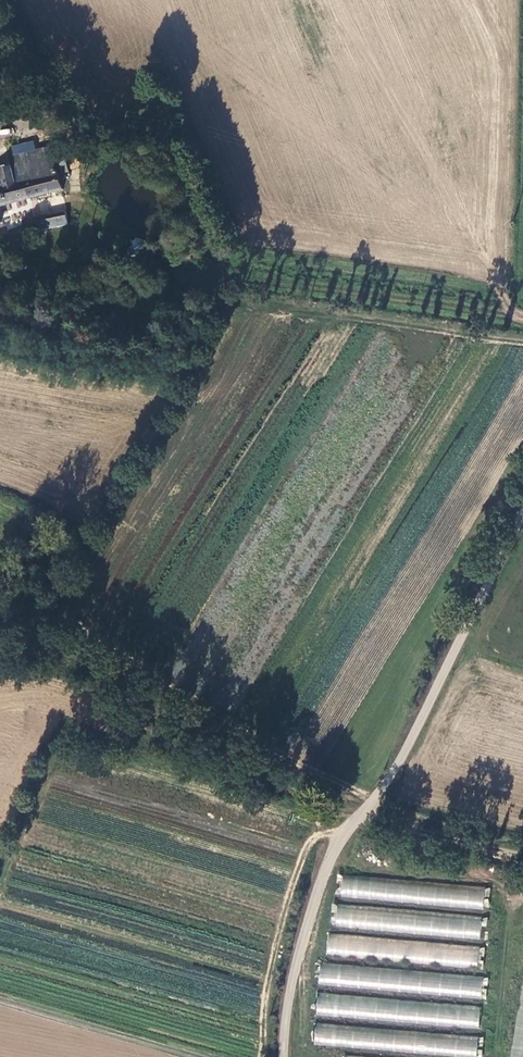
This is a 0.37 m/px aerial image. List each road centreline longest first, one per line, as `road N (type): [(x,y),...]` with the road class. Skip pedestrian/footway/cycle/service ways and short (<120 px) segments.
road 1 (unclassified): [(522,514),(395,767),(333,856),(314,901),(283,1056)]

